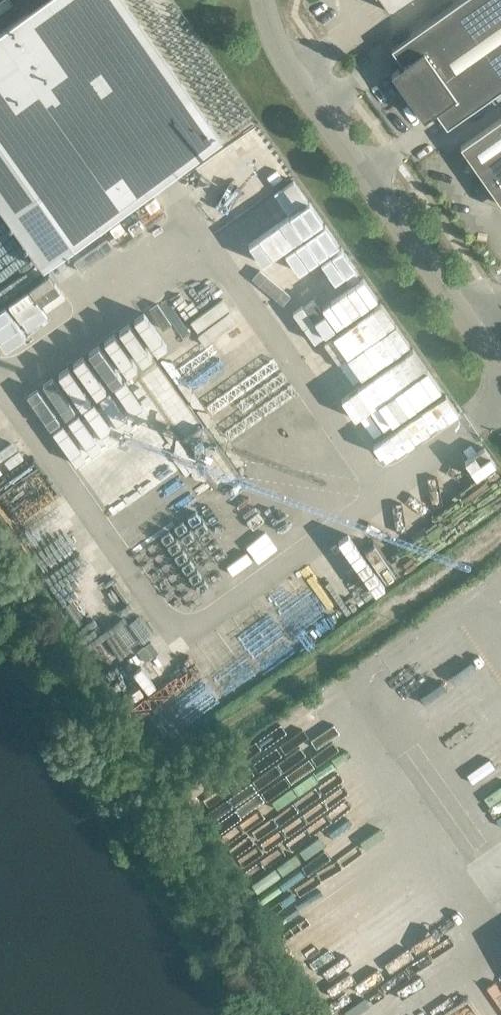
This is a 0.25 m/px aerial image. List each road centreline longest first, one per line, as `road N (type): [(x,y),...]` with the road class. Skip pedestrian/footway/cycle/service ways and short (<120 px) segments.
road 1 (unclassified): [(500,379),(322,127),(269,0)]

